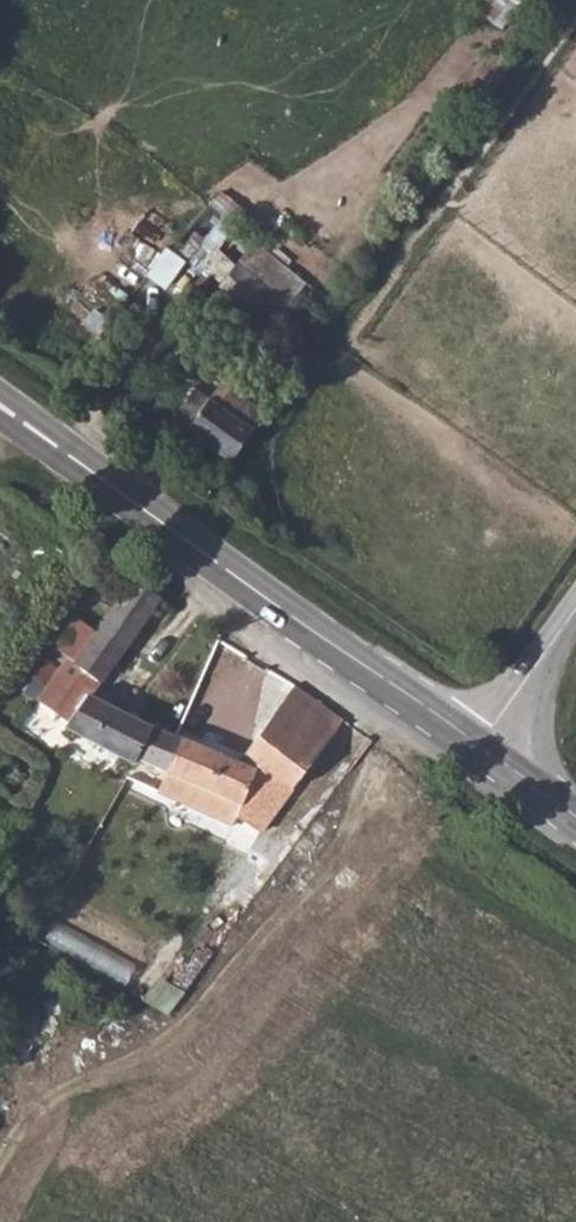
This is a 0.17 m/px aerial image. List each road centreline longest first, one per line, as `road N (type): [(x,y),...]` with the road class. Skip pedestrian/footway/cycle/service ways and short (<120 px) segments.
road 1 (secondary): [(0,396),(474,734)]
road 2 (tertiary): [(575,607),(474,734)]
road 3 (secondary): [(474,734),(575,809)]

